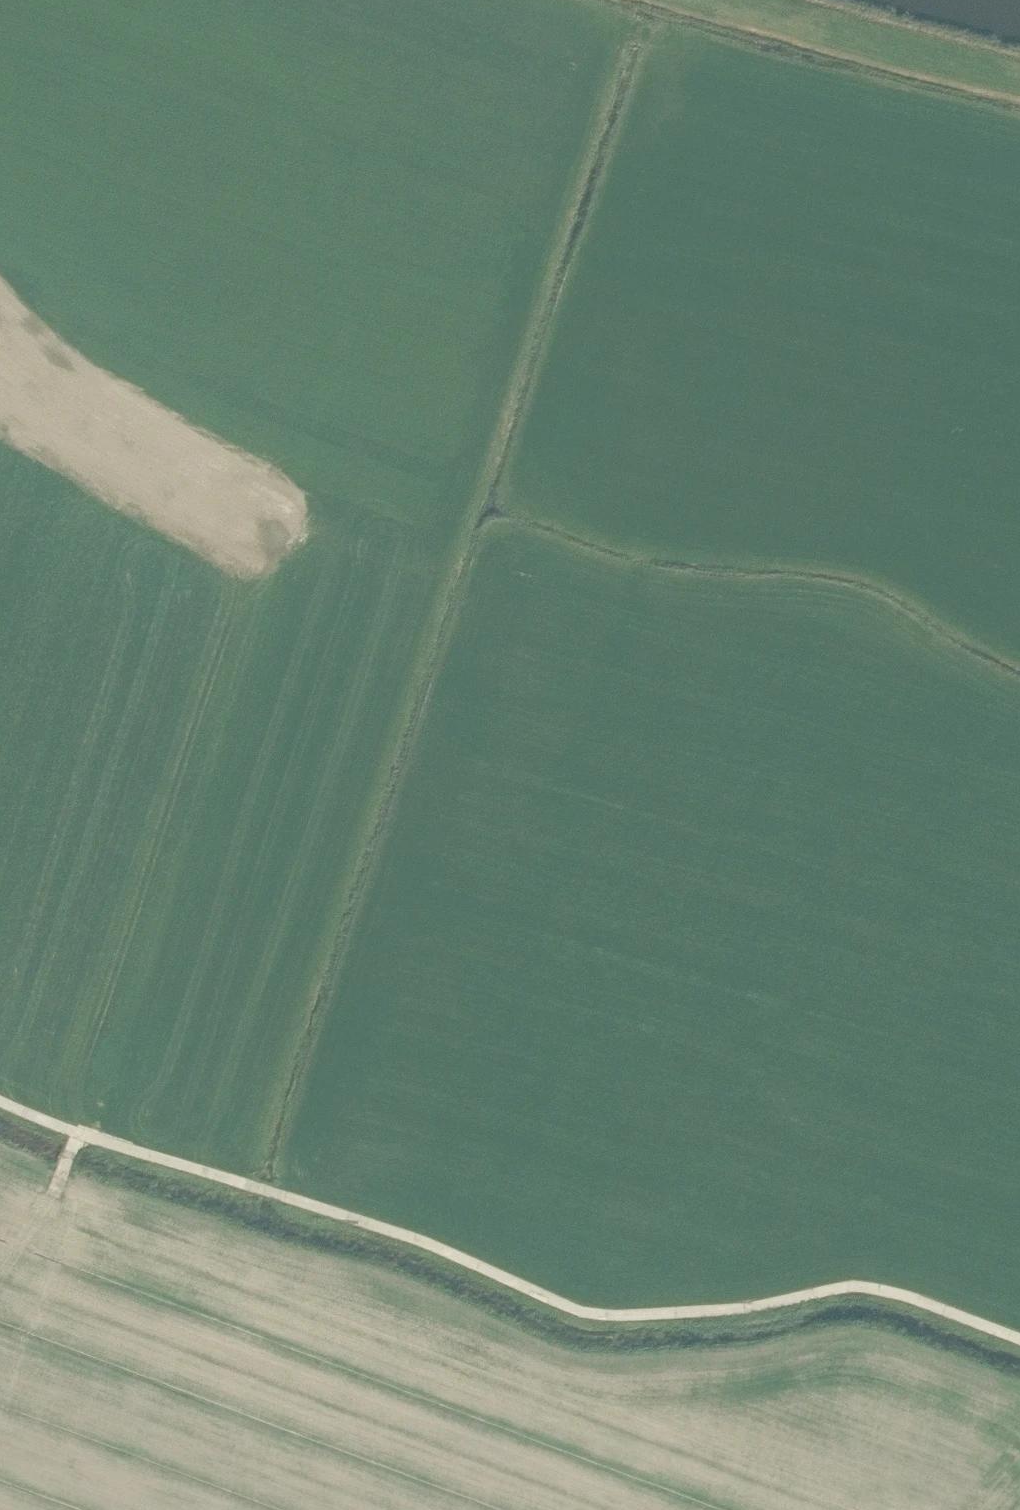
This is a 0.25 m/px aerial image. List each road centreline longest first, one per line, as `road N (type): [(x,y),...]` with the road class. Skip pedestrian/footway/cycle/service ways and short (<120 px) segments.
road 1 (track): [(1019,1339),(905,1294),(847,1285),(754,1306),(604,1317),(424,1241),(74,1133),(0,1101)]

